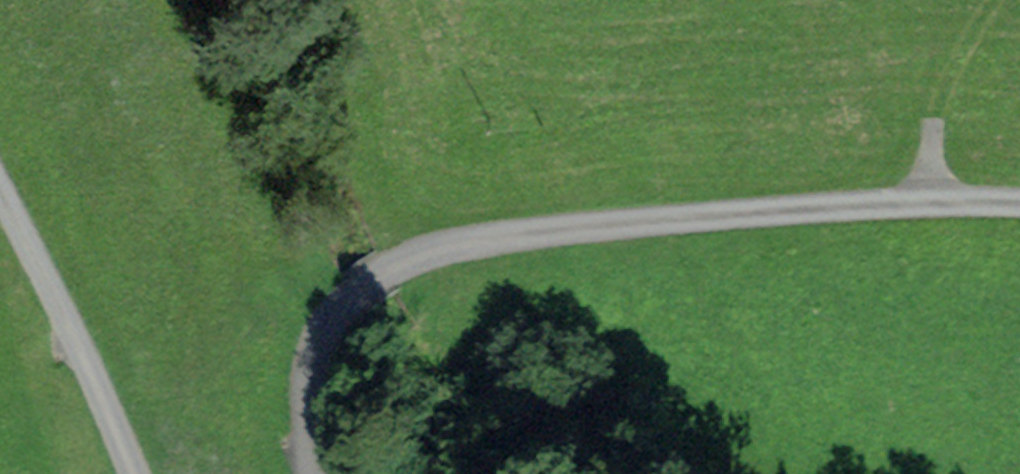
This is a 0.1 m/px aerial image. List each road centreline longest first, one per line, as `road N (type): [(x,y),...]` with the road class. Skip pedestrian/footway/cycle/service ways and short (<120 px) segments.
road 1 (unclassified): [(1019,198),(529,228),(430,248),(363,279),(324,312)]
road 2 (residential): [(131,473),(0,192)]
road 3 (track): [(943,0),(933,199)]
road 4 (residential): [(324,312),(301,383),(306,473)]

